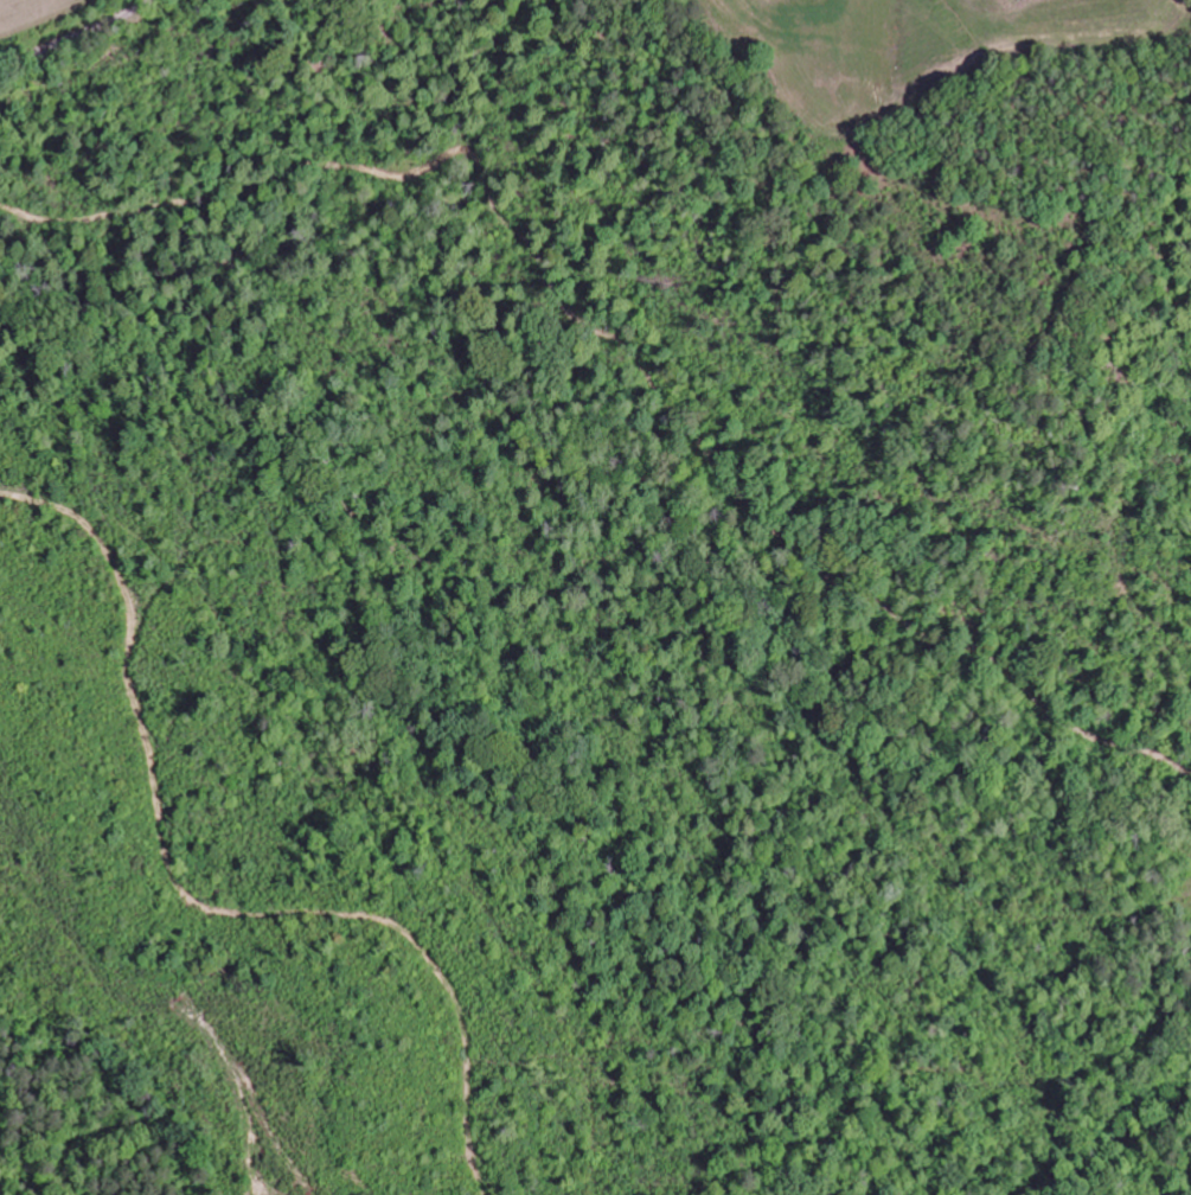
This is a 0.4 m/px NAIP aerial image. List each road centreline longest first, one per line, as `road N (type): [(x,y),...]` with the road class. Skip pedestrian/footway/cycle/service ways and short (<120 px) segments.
road 1 (residential): [(0,67),(153,0)]

